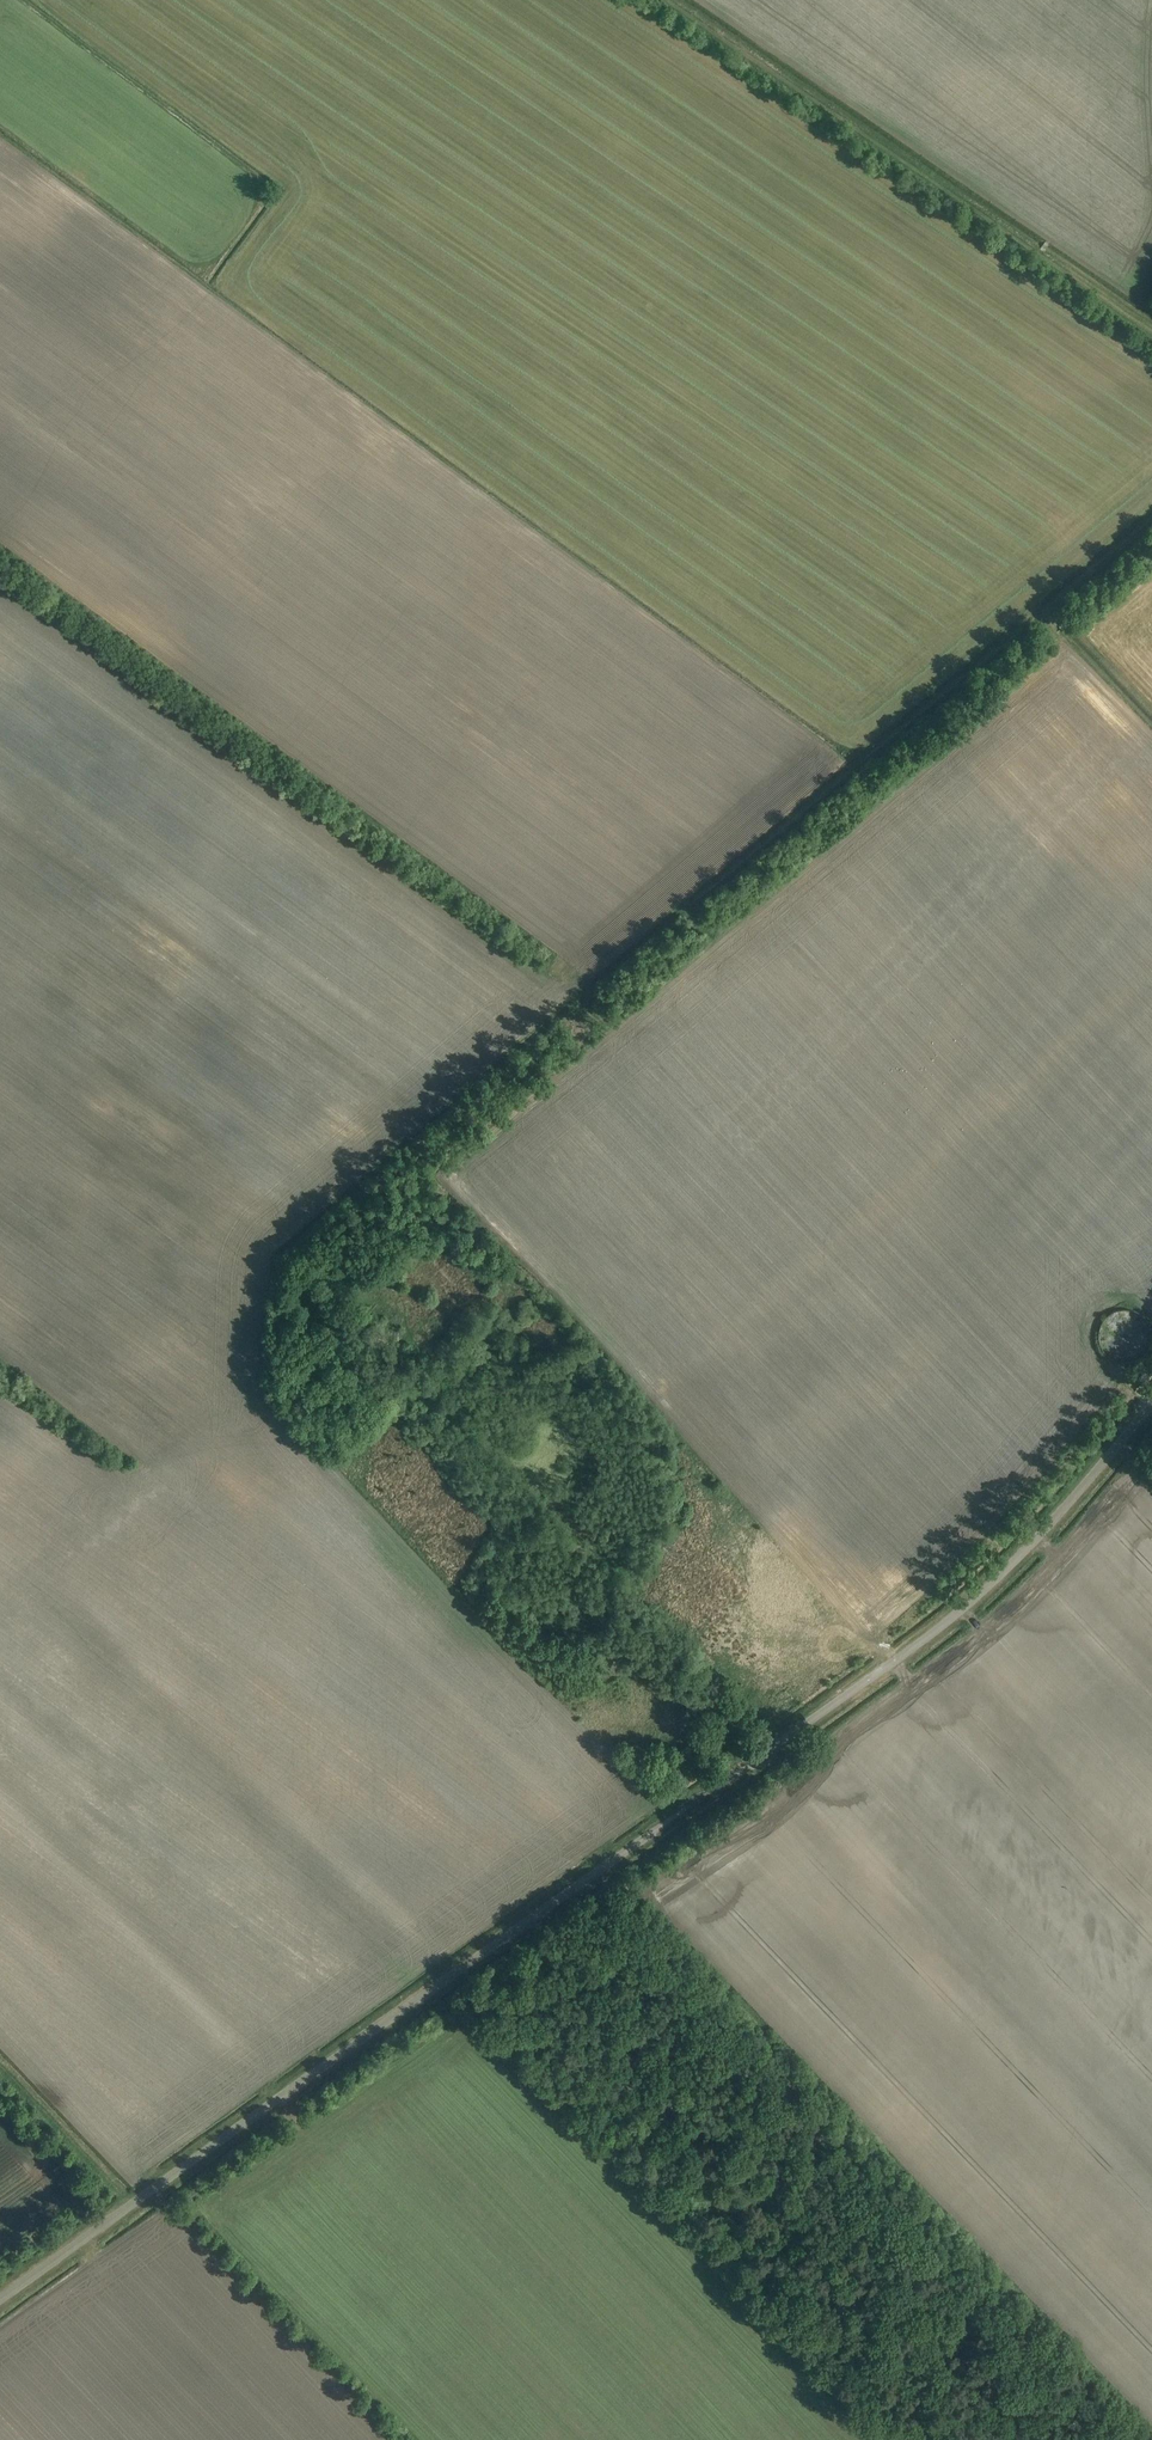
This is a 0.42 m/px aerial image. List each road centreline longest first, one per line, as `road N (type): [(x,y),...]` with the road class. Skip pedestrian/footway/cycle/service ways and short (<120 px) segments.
road 1 (unclassified): [(0,2298),(969,1604),(1044,1532),(1151,1402)]
road 2 (track): [(526,1922),(550,1940),(665,1956),(733,2004),(769,2040),(813,2125),(858,2156),(891,2213),(934,2246),(973,2261),(1004,2294),(1031,2342),(1075,2373),(1138,2439)]

